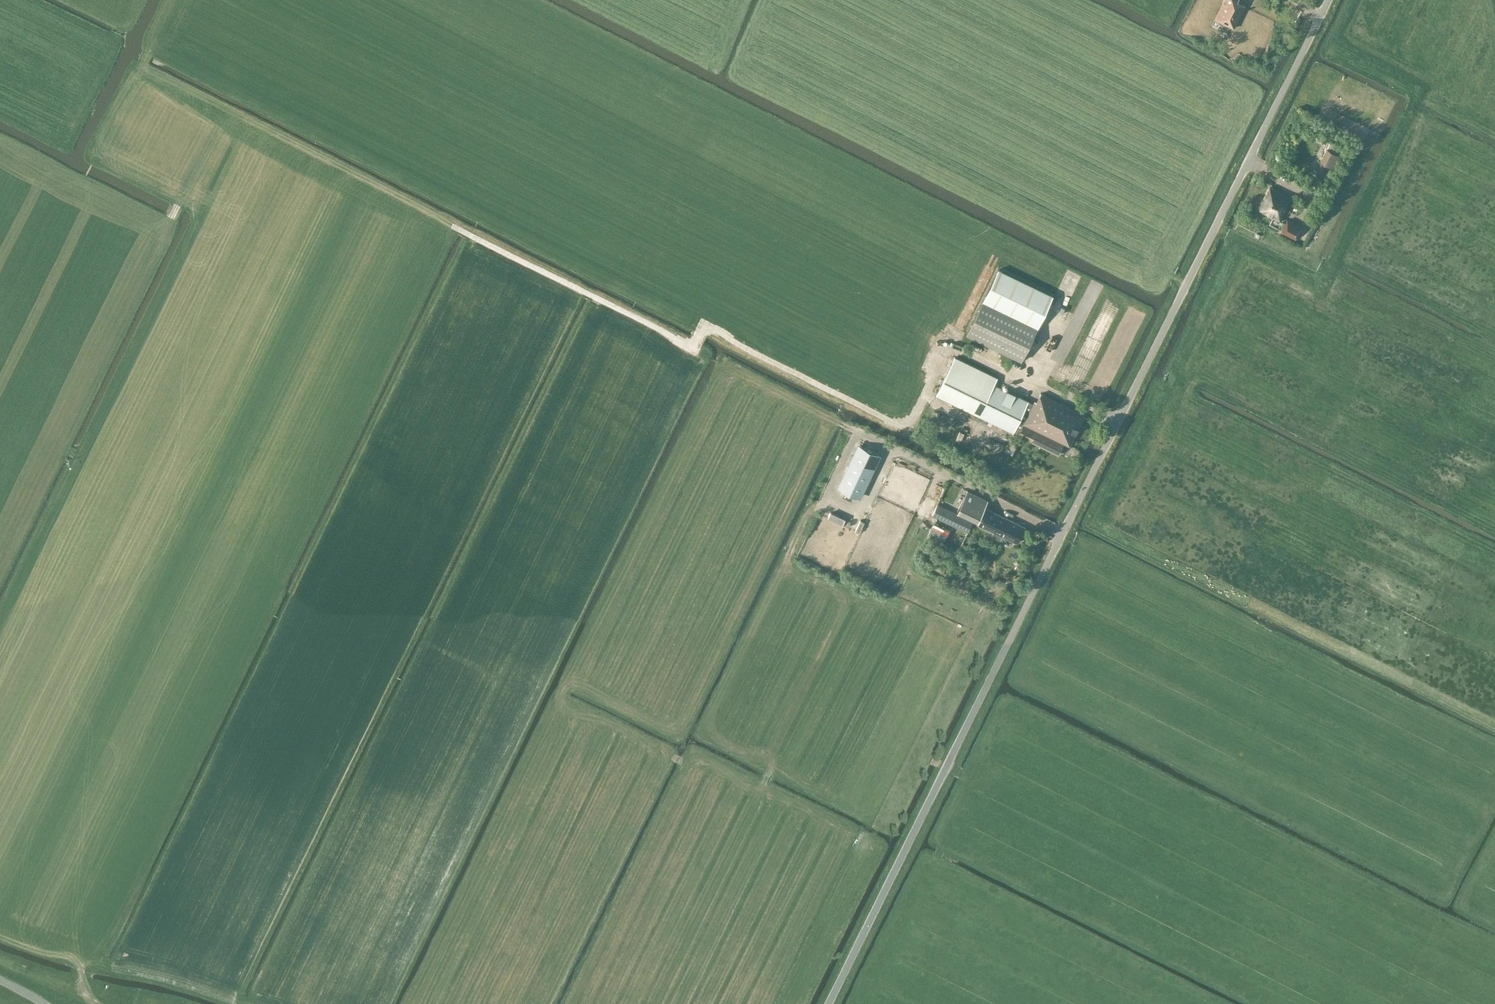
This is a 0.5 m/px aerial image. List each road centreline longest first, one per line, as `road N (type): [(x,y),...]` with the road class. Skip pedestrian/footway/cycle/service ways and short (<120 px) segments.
road 1 (unclassified): [(829,1003),(1328,0)]

